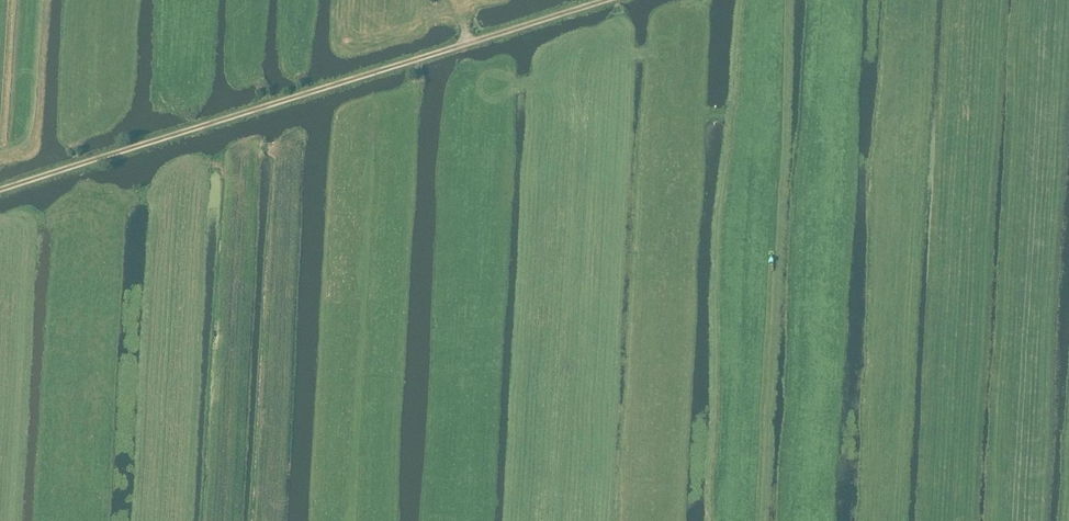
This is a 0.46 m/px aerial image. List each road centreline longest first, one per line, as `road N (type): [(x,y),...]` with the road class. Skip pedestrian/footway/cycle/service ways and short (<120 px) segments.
road 1 (track): [(0,186),(597,0)]

